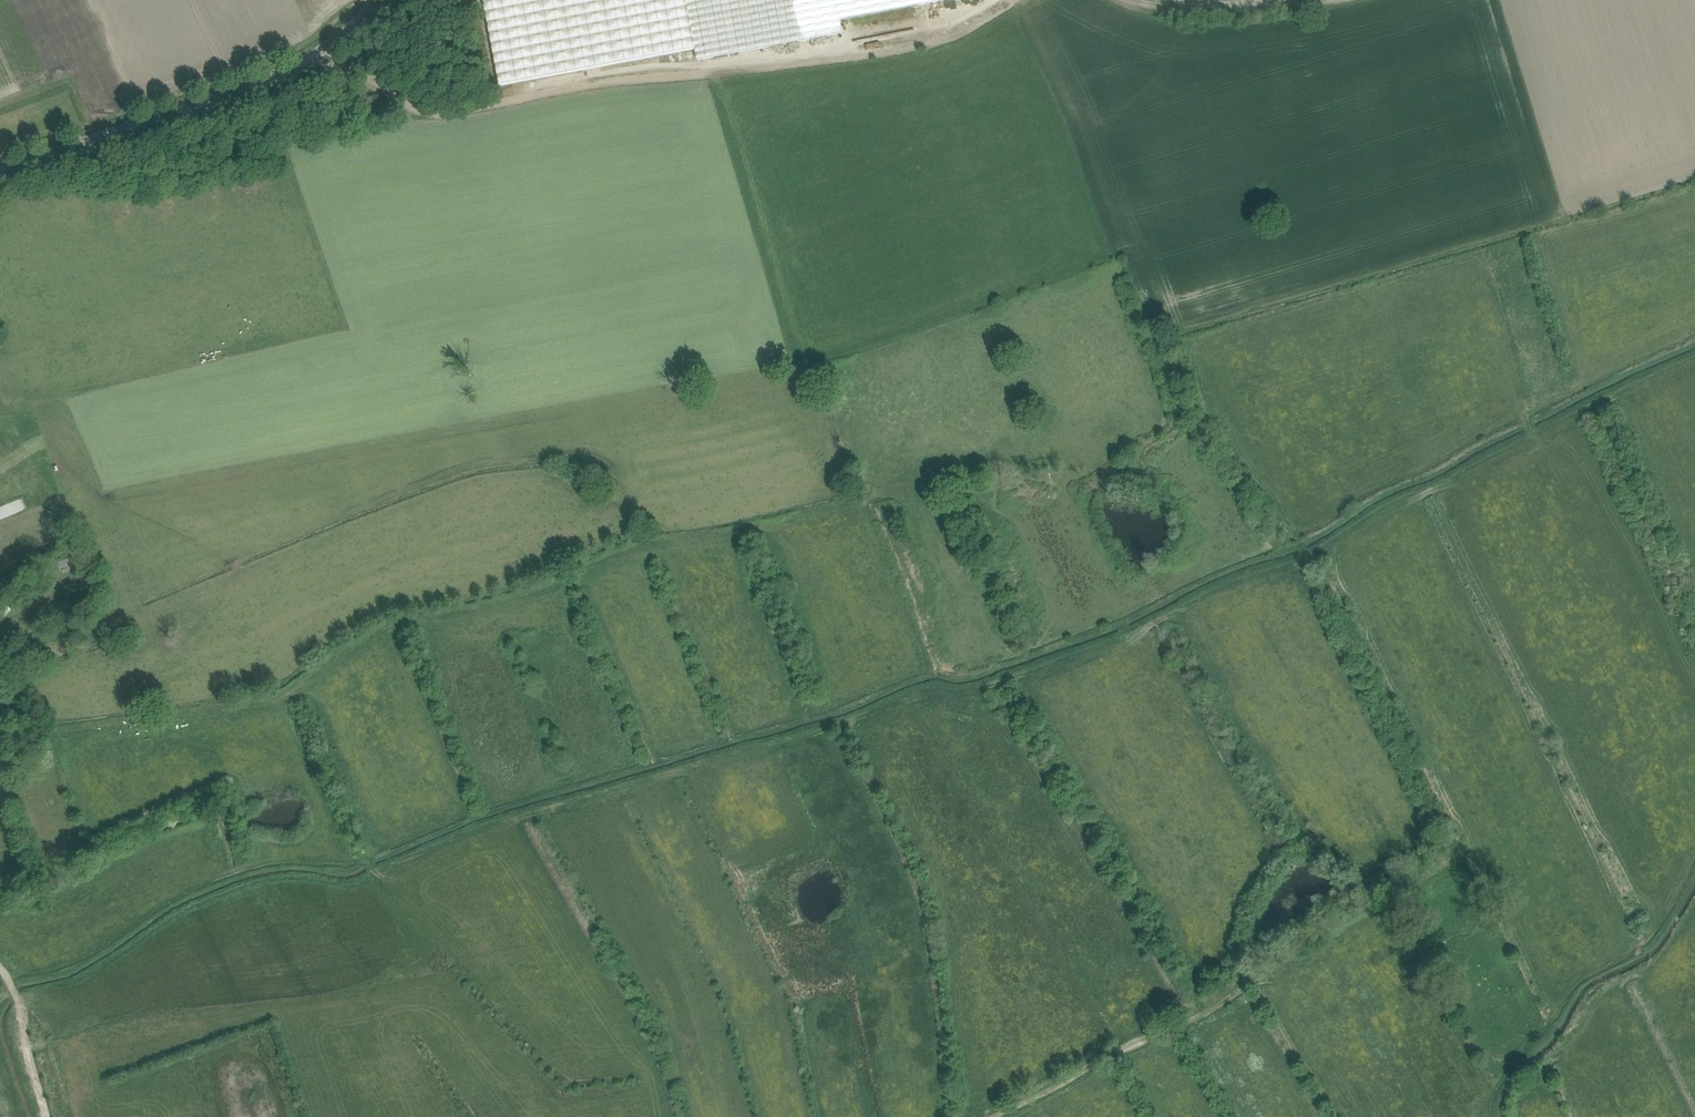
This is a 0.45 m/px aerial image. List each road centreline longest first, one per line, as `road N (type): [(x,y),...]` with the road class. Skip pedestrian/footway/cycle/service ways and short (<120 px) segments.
road 1 (track): [(325,49),(428,112),(609,77),(815,66),(894,53),(950,39),(1019,0)]
road 2 (track): [(1338,1116),(1257,986),(995,1116)]
road 3 (tertiary): [(0,173),(300,65),(377,0)]
road 4 (track): [(1495,1116),(1504,1086),(1578,992),(1647,942),(1694,861)]
road 5 (track): [(1126,0),(1182,13),(1325,0)]
road 6 (track): [(54,1116),(0,971)]

